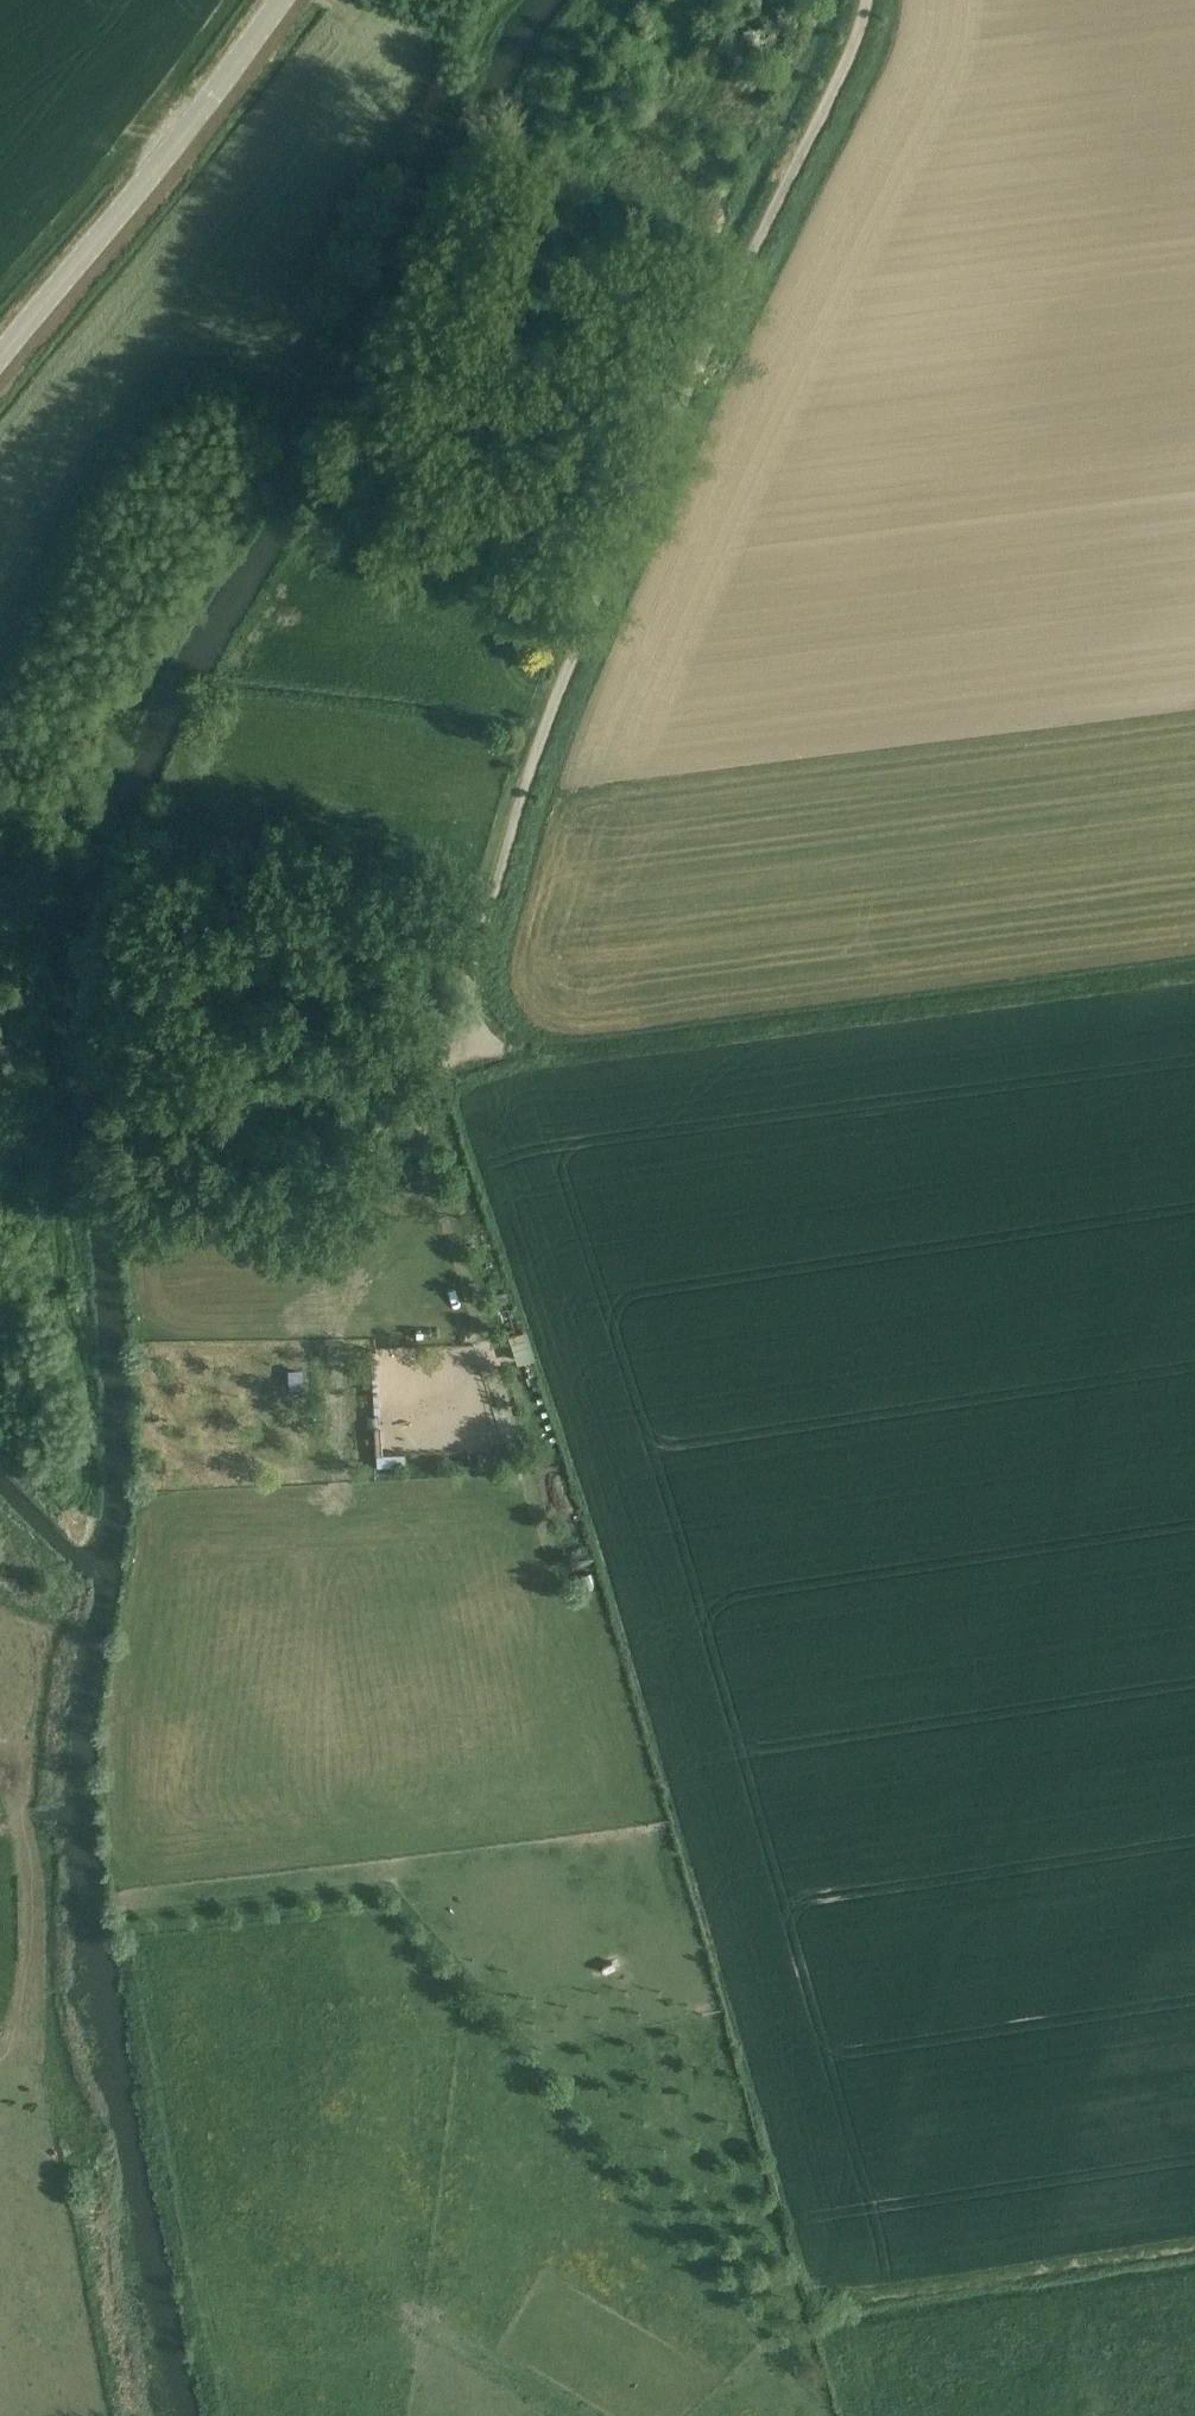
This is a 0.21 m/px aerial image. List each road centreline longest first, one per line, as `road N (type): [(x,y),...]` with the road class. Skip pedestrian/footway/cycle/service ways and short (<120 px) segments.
road 1 (unclassified): [(479,1061),(493,928),(570,702),(851,63),(870,0)]
road 2 (tertiary): [(0,357),(279,0)]

